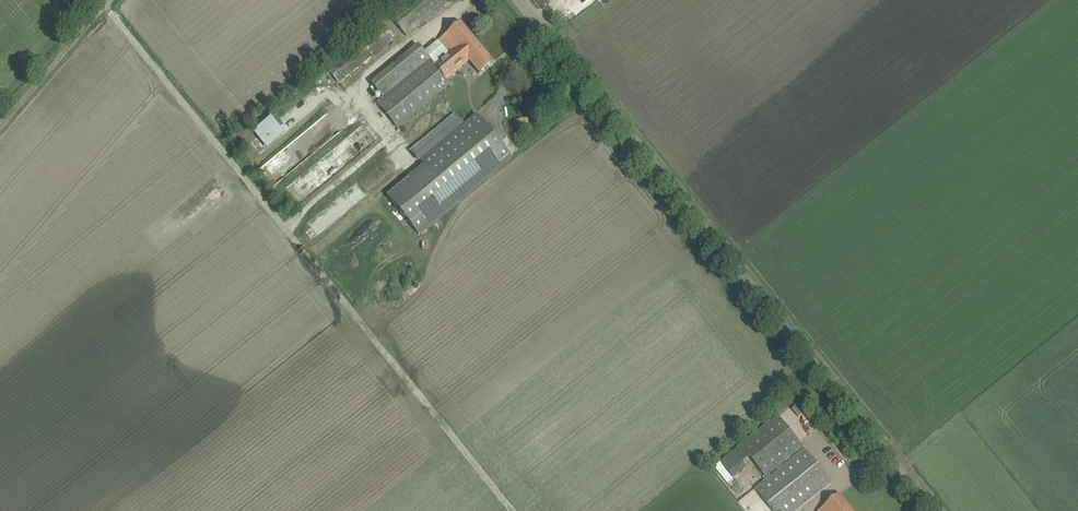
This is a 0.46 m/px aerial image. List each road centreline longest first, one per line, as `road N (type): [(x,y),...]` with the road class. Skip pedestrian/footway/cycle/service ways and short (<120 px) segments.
road 1 (tertiary): [(933,510),(519,0)]
road 2 (track): [(511,510),(106,6)]
road 3 (track): [(0,128),(111,0)]

